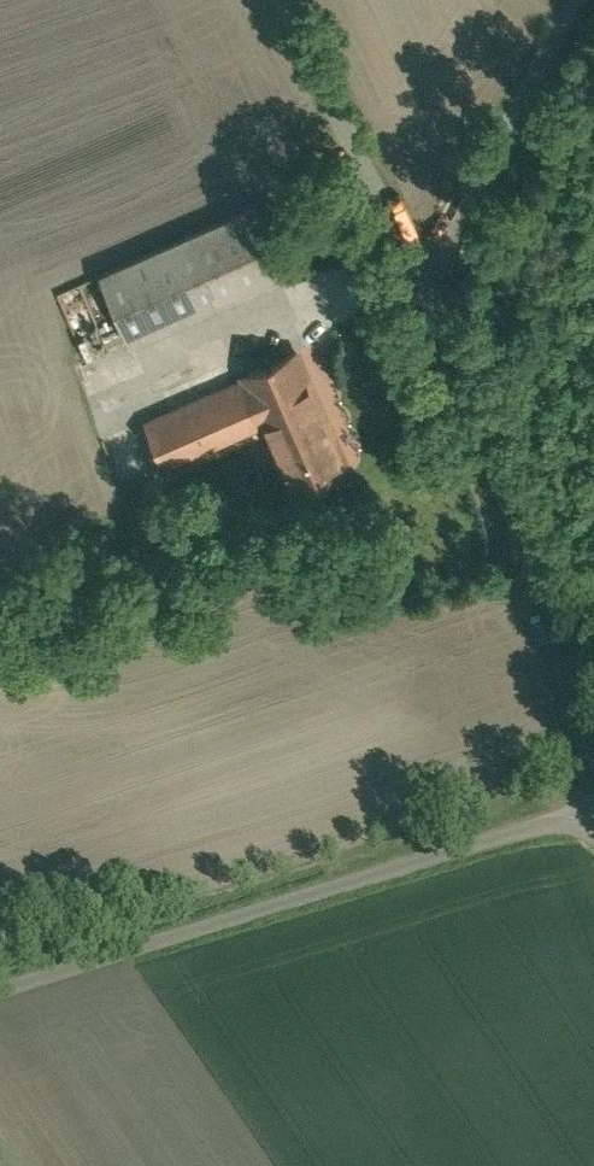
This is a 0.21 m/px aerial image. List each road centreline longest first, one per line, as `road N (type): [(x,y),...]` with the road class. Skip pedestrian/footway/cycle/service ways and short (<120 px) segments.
road 1 (unclassified): [(593,811),(446,356),(268,0)]
road 2 (unclassified): [(0,995),(593,811)]
road 3 (track): [(565,0),(413,281)]

